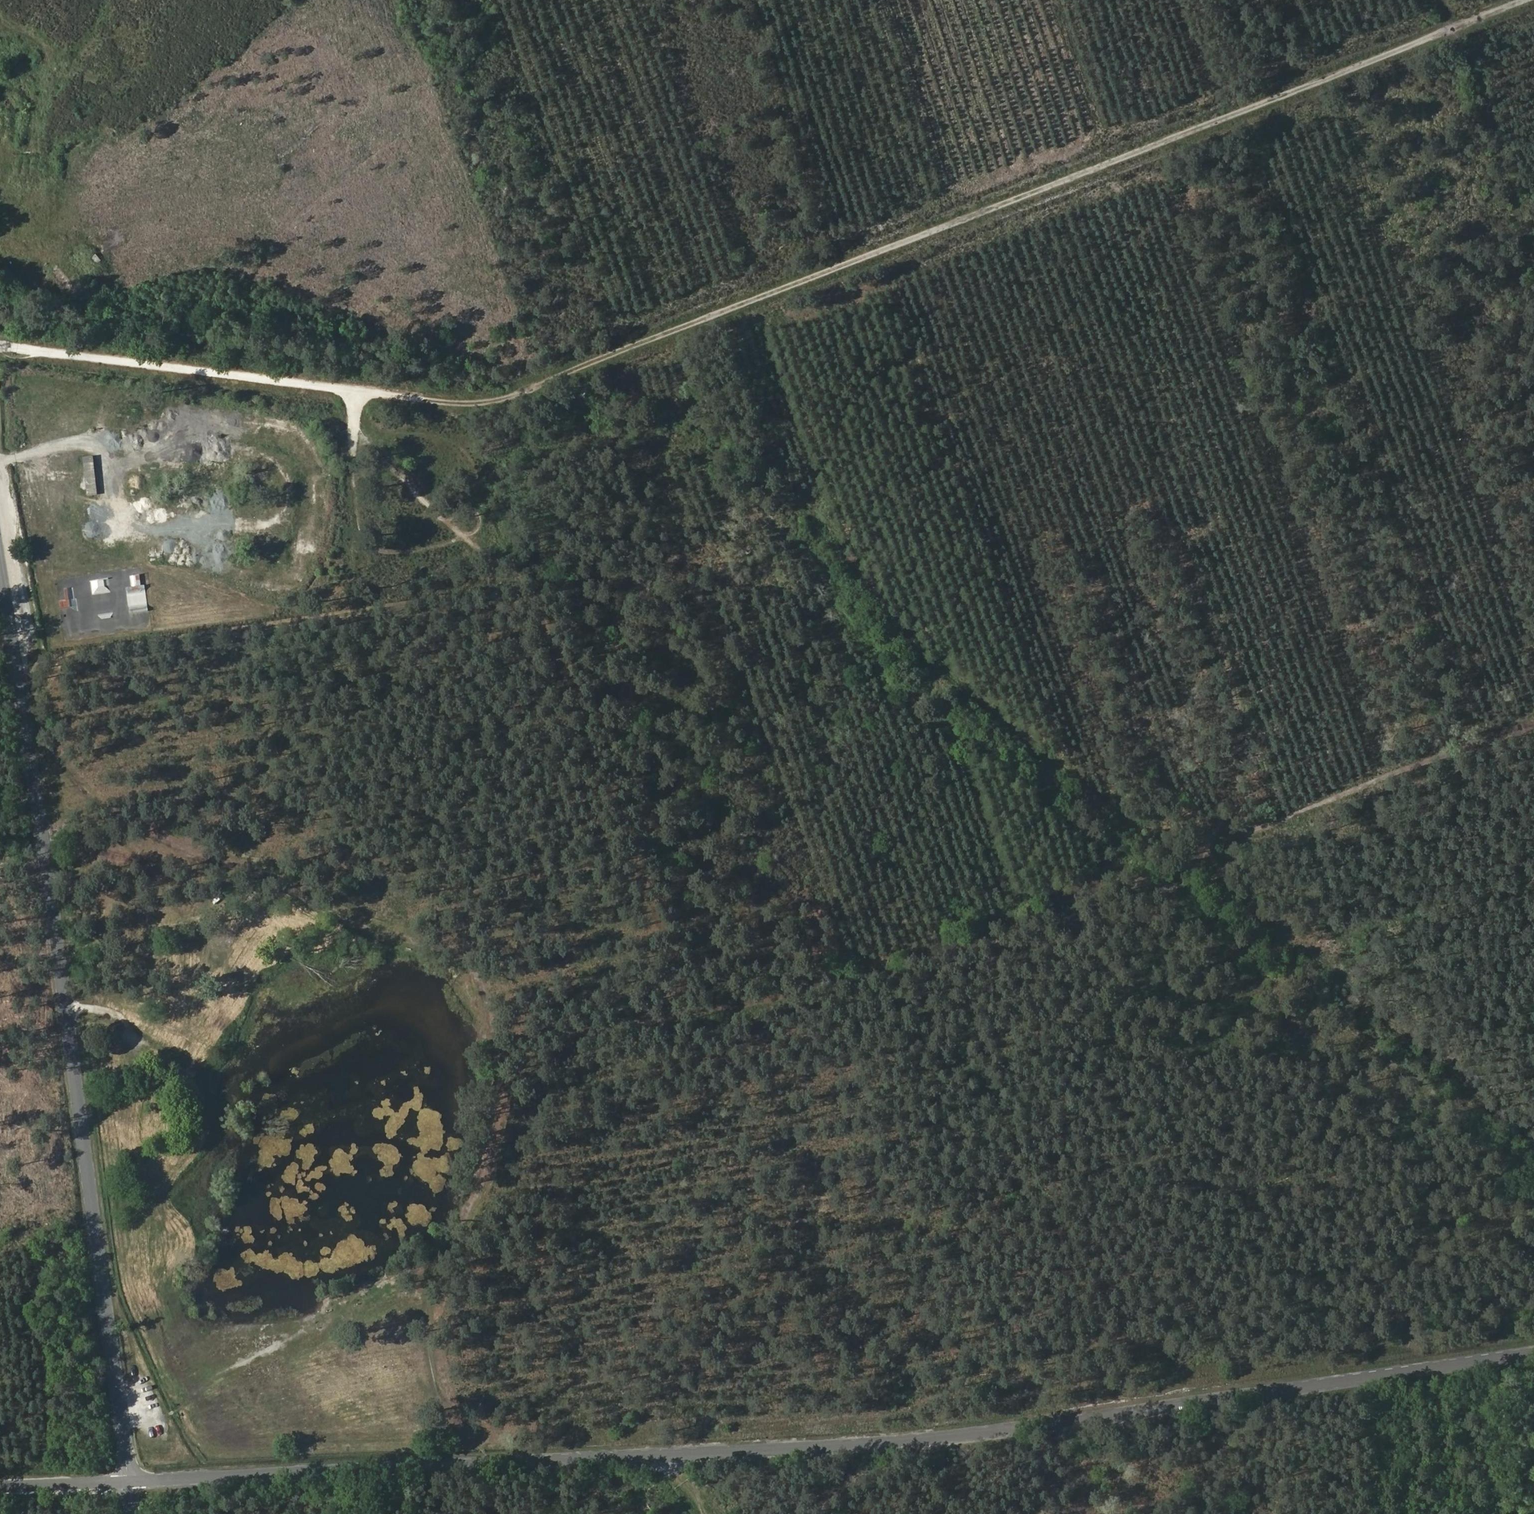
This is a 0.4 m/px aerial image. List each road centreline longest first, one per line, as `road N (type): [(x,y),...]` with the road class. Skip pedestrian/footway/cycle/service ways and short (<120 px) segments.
road 1 (track): [(0,344),(351,387),(460,409),(520,395),(1533,2)]
road 2 (tertiary): [(129,1481),(968,1435),(1533,1351)]
road 3 (tertiary): [(0,591),(129,1481)]
road 4 (track): [(1533,265),(1456,33)]
road 5 (tertiary): [(0,1486),(129,1481)]

